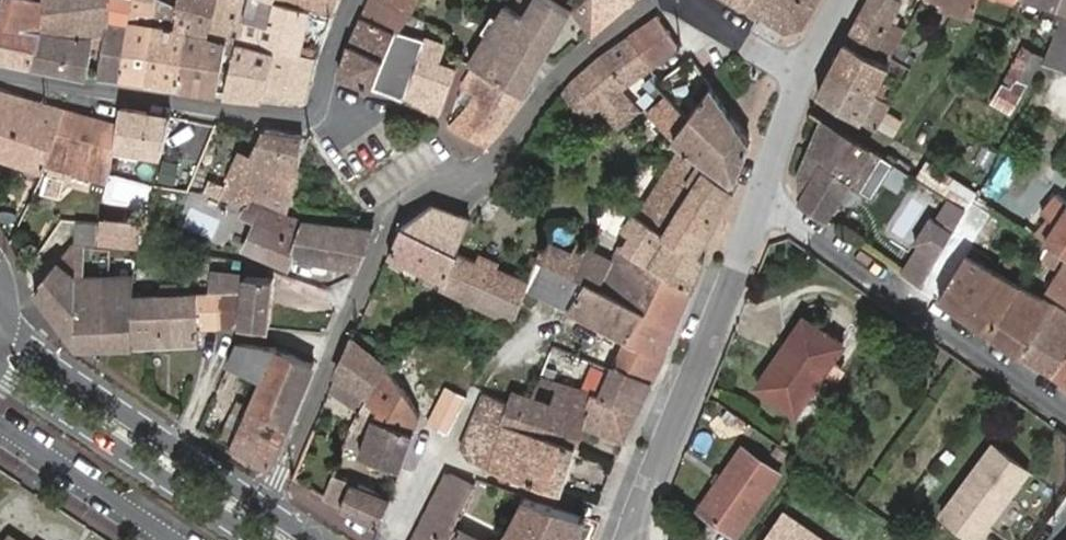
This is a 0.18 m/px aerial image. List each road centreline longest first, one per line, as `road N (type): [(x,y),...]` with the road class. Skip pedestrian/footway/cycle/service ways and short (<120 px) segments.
road 1 (residential): [(267,500),(394,218),(501,151),(566,69),(649,0)]
road 2 (residential): [(760,203),(801,224),(1065,412)]
road 3 (tertiary): [(632,539),(760,203)]
road 4 (tertiary): [(267,500),(37,344),(0,306)]
road 5 (residential): [(305,122),(0,71)]
road 6 (tertiary): [(0,374),(250,539)]
road 7 (residential): [(305,122),(317,111),(358,0)]
road 8 (residential): [(699,0),(801,85)]
road 9 (tertiary): [(760,203),(801,85)]

